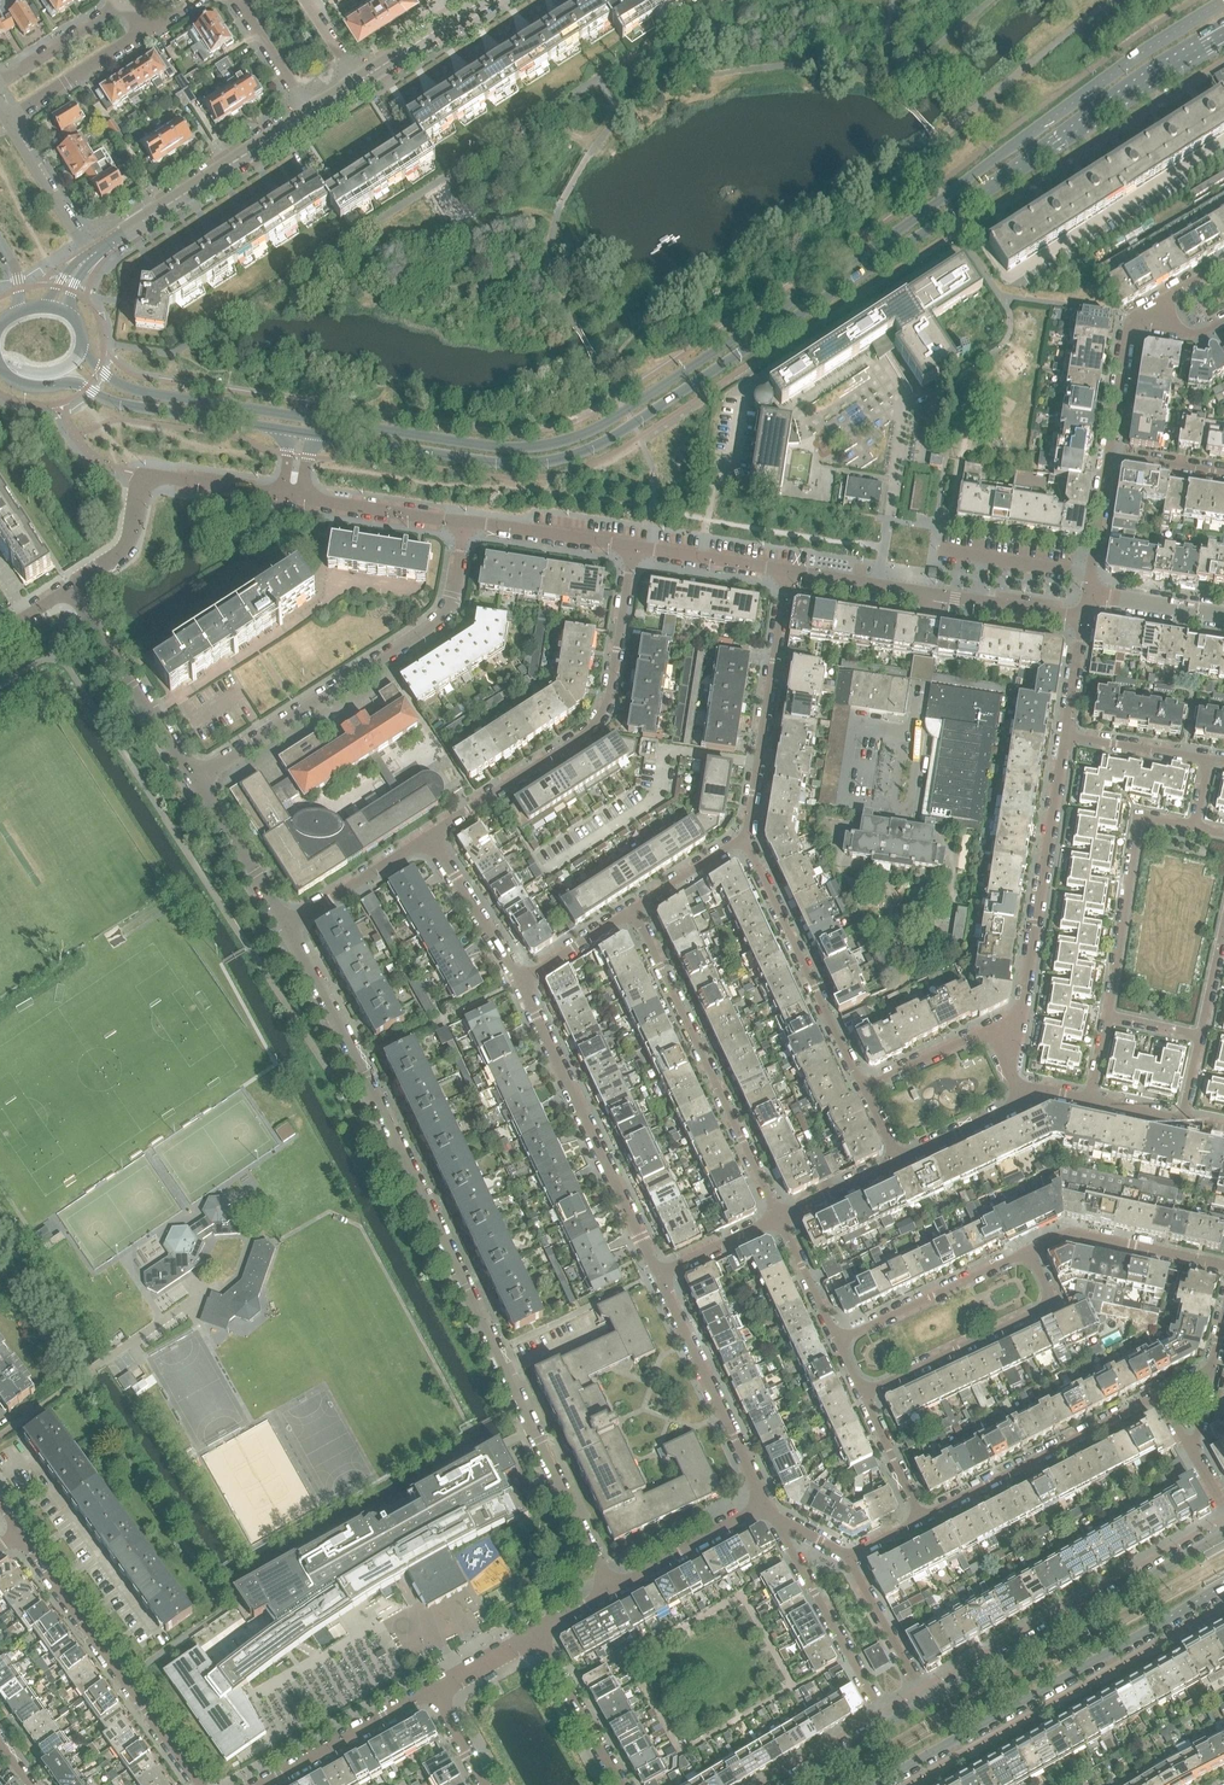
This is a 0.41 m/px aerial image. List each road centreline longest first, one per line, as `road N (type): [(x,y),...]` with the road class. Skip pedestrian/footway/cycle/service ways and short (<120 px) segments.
road 1 (secondary): [(1223,3),(867,252),(613,418),(551,444),(498,447),(136,391),(80,349),(79,329),(64,310)]
road 2 (secondary): [(302,434),(508,465),(583,452),(1099,110),(1223,39)]
road 3 (residential): [(287,927),(613,1593)]
road 4 (tertiary): [(876,1784),(1223,1590)]
road 5 (residential): [(195,779),(433,626),(451,602),(464,520)]
road 6 (residential): [(427,836),(604,714),(633,546)]
road 7 (residential): [(632,911),(779,1219)]
road 8 (tertiary): [(1223,1534),(930,1701)]
road 9 (residential): [(520,981),(658,1275)]
road 10 (secondary): [(0,368),(23,384),(75,382),(118,404),(302,434)]
road 11 (residential): [(199,1784),(20,1535)]
road 12 (residential): [(790,572),(1068,615),(1083,611)]
road 13 (residential): [(71,587),(124,551),(143,477),(293,495)]
road 14 (residential): [(1064,734),(1020,1016)]
road 15 (residential): [(863,1086),(743,835)]
road 16 (residential): [(862,1395),(1053,1305),(1029,1251)]
road 17 (residential): [(921,1519),(1159,1395)]
road 18 (residential): [(743,835),(790,572)]
road 19 (residential): [(1196,828),(1139,815),(1107,1016)]
road 20 (residential): [(91,256),(310,113)]
road 21 (residential): [(658,1275),(765,1503)]
road 22 (residential): [(776,1517),(889,1725)]
road 23 (residential): [(71,587),(195,779)]
road 24 (residential): [(1029,1251),(836,1341)]
road 25 (residential): [(1223,1267),(1071,1232),(1029,1251)]
road 26 (residential): [(264,1784),(435,1689)]
road 27 (residential): [(613,1593),(765,1503)]
road 28 (residential): [(195,779),(287,927)]
road 29 (residential): [(622,1784),(536,1634)]
road 30 (residential): [(293,495),(464,520)]
road 31 (residential): [(427,836),(520,981)]
road 32 (residential): [(464,520),(633,546)]
road 33 (residential): [(287,927),(427,836)]
road 34 (residential): [(930,1701),(847,1557)]
road 35 (residential): [(8,121),(143,33)]
road 36 (residential): [(633,546),(790,572)]
road 37 (residential): [(91,256),(8,121)]
road 38 (residential): [(359,82),(486,0)]
road 39 (residential): [(1211,759),(1064,734)]
road 40 (residential): [(0,81),(124,6)]
road 41 (residential): [(863,1086),(993,1028)]
road 42 (residential): [(1086,594),(1109,454)]
road 43 (residential): [(897,1161),(1025,1100)]
road 44 (residential): [(1086,594),(1223,617)]
road 45 (residential): [(921,1519),(862,1395)]
road 46 (residential): [(1109,454),(1127,339),(1138,323)]
road 47 (residential): [(836,1341),(779,1219)]
road 48 (residential): [(632,911),(743,835)]
road 49 (residential): [(658,1275),(779,1219)]
road 50 (residential): [(520,981),(632,911)]
road 51 (residential): [(310,113),(242,0)]
road 52 (residential): [(779,1219),(897,1161)]
road 53 (residential): [(1083,611),(1064,734)]

